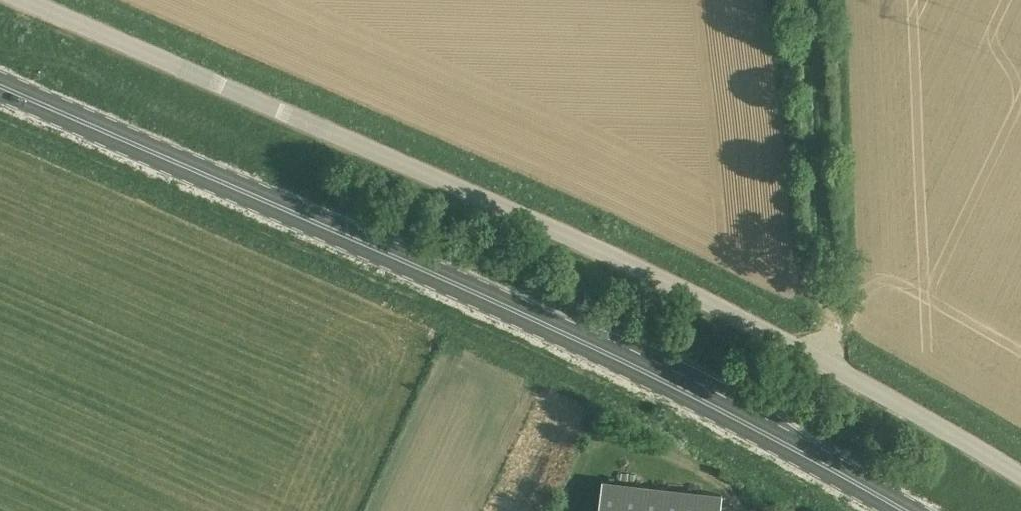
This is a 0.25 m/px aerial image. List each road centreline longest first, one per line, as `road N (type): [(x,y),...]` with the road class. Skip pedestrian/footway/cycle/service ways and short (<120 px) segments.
road 1 (unclassified): [(1020,467),(733,307),(399,152),(35,0)]
road 2 (primary): [(898,510),(568,338),(0,90)]

